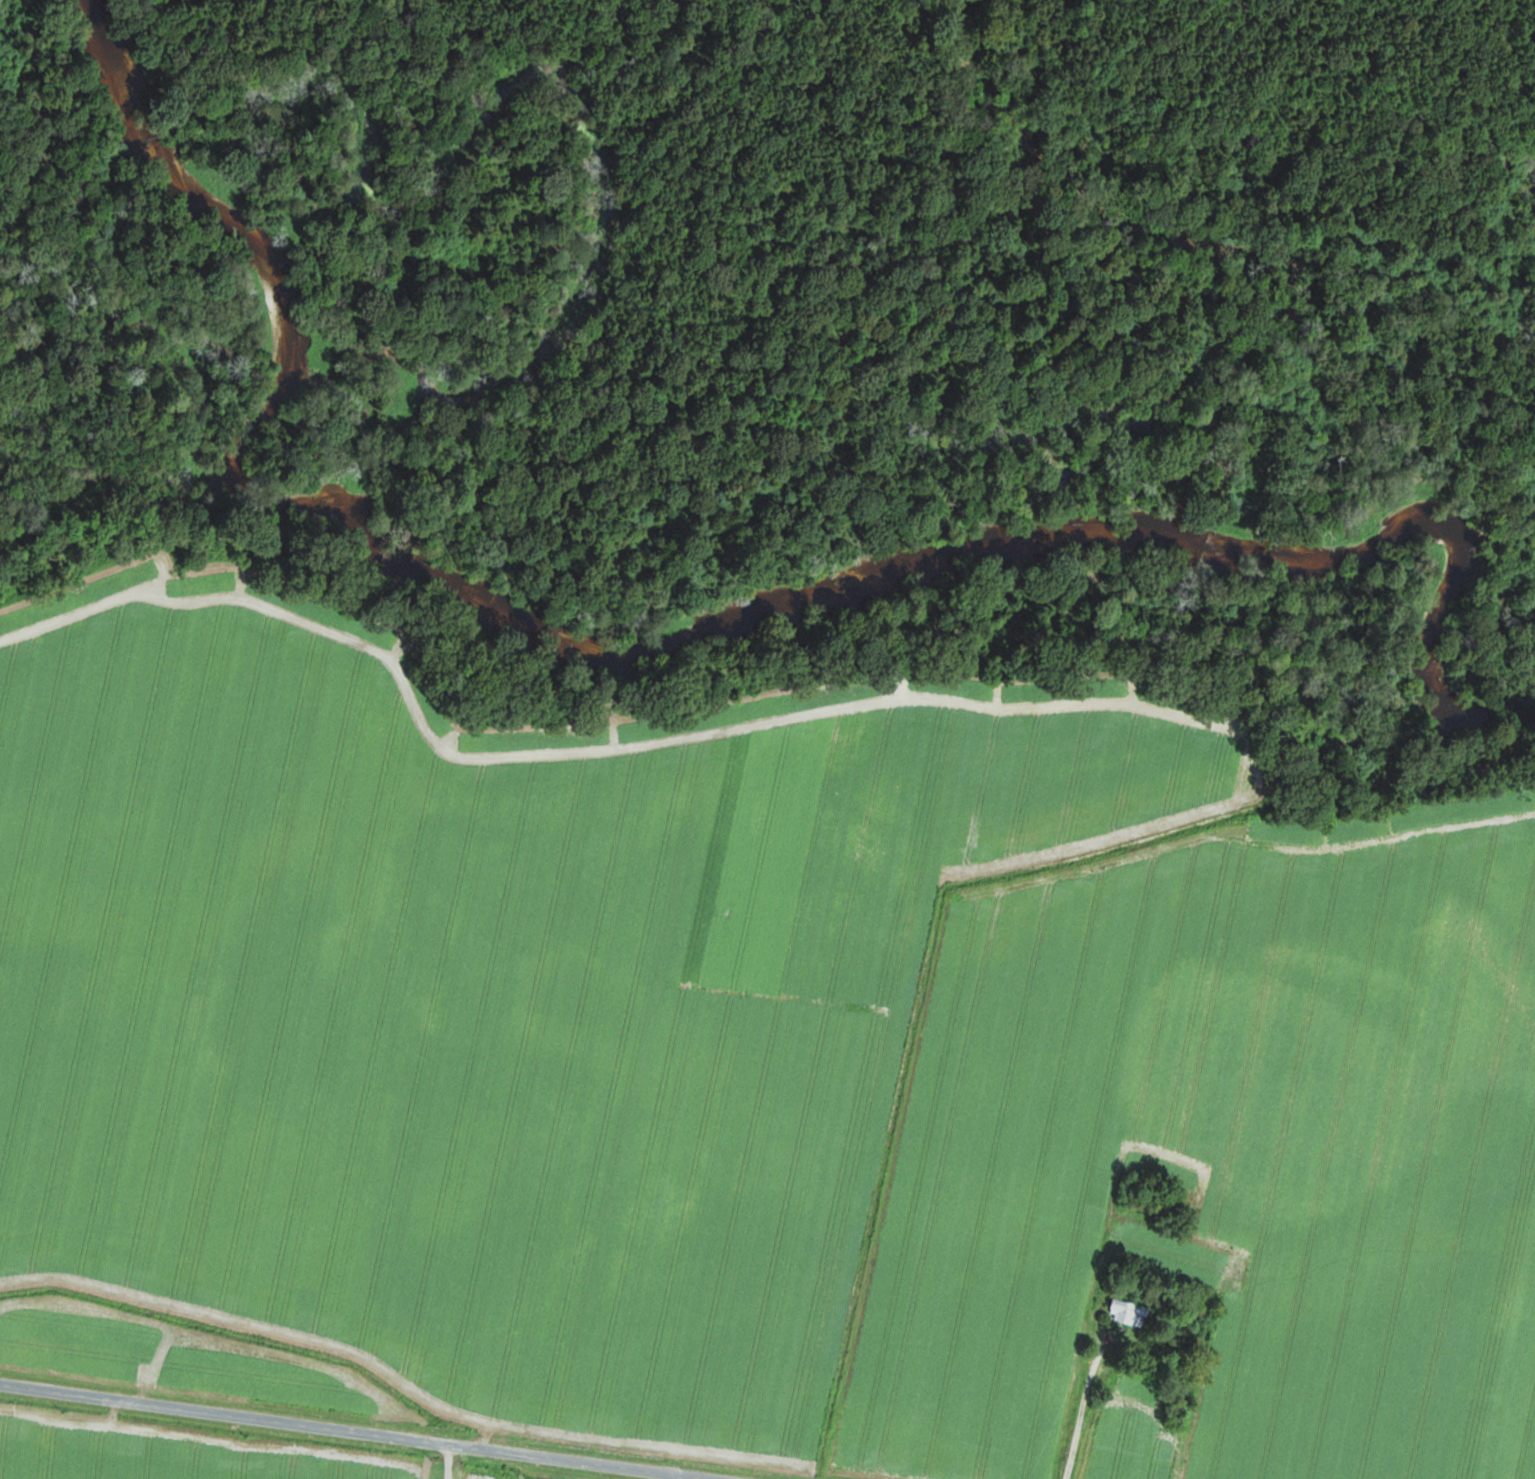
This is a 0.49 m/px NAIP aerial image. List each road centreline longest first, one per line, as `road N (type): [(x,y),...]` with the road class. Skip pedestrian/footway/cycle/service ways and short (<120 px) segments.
road 1 (residential): [(706,1478),(0,1383)]

